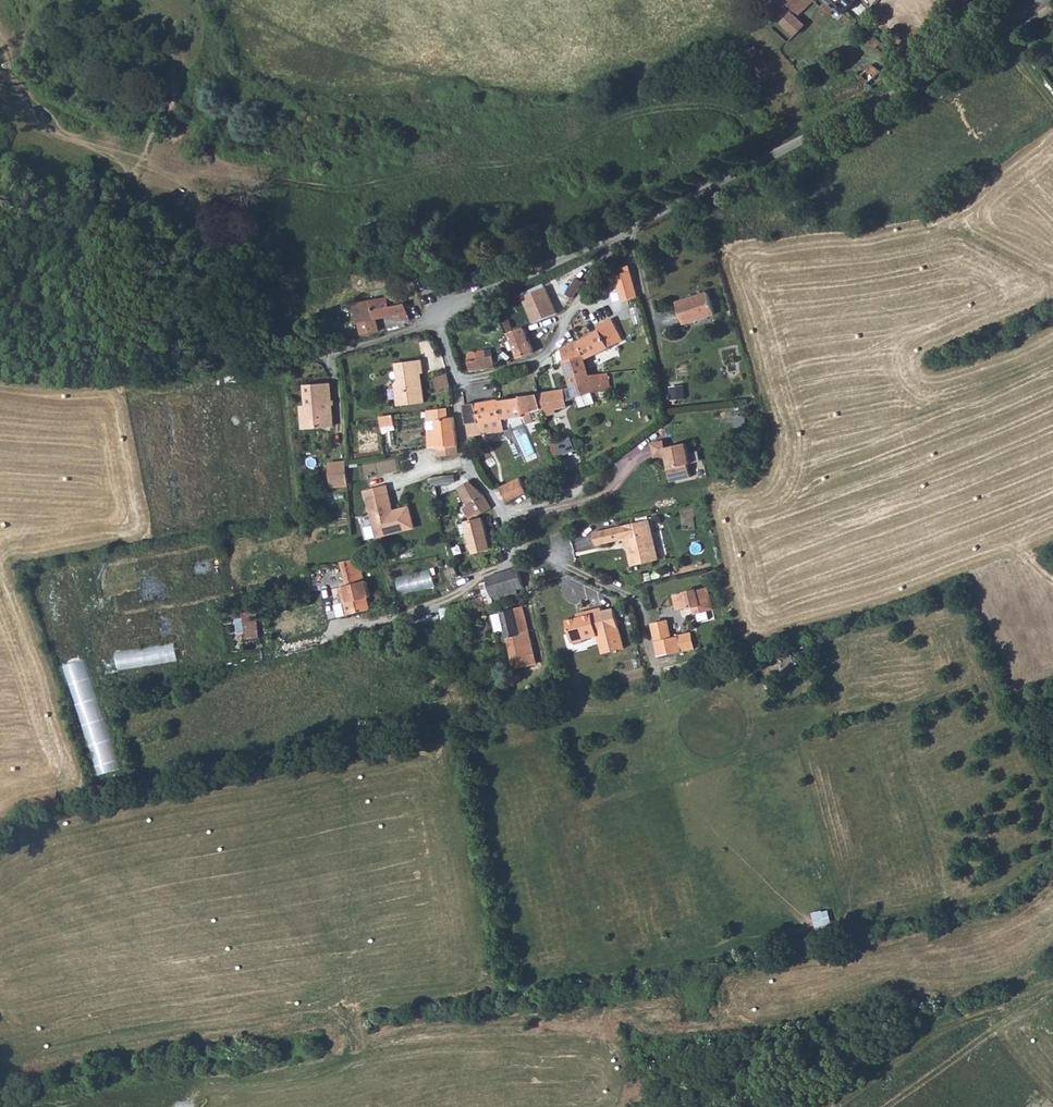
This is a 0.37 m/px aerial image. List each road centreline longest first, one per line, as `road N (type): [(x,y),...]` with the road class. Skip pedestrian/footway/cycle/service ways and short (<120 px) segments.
road 1 (unclassified): [(1036,0),(926,80),(614,236)]
road 2 (track): [(331,354),(0,361)]
road 3 (residential): [(458,384),(535,365),(555,344),(580,279),(615,255),(614,236)]
road 4 (unclassified): [(614,236),(437,320)]
road 5 (residential): [(458,384),(473,468),(501,512),(516,558)]

